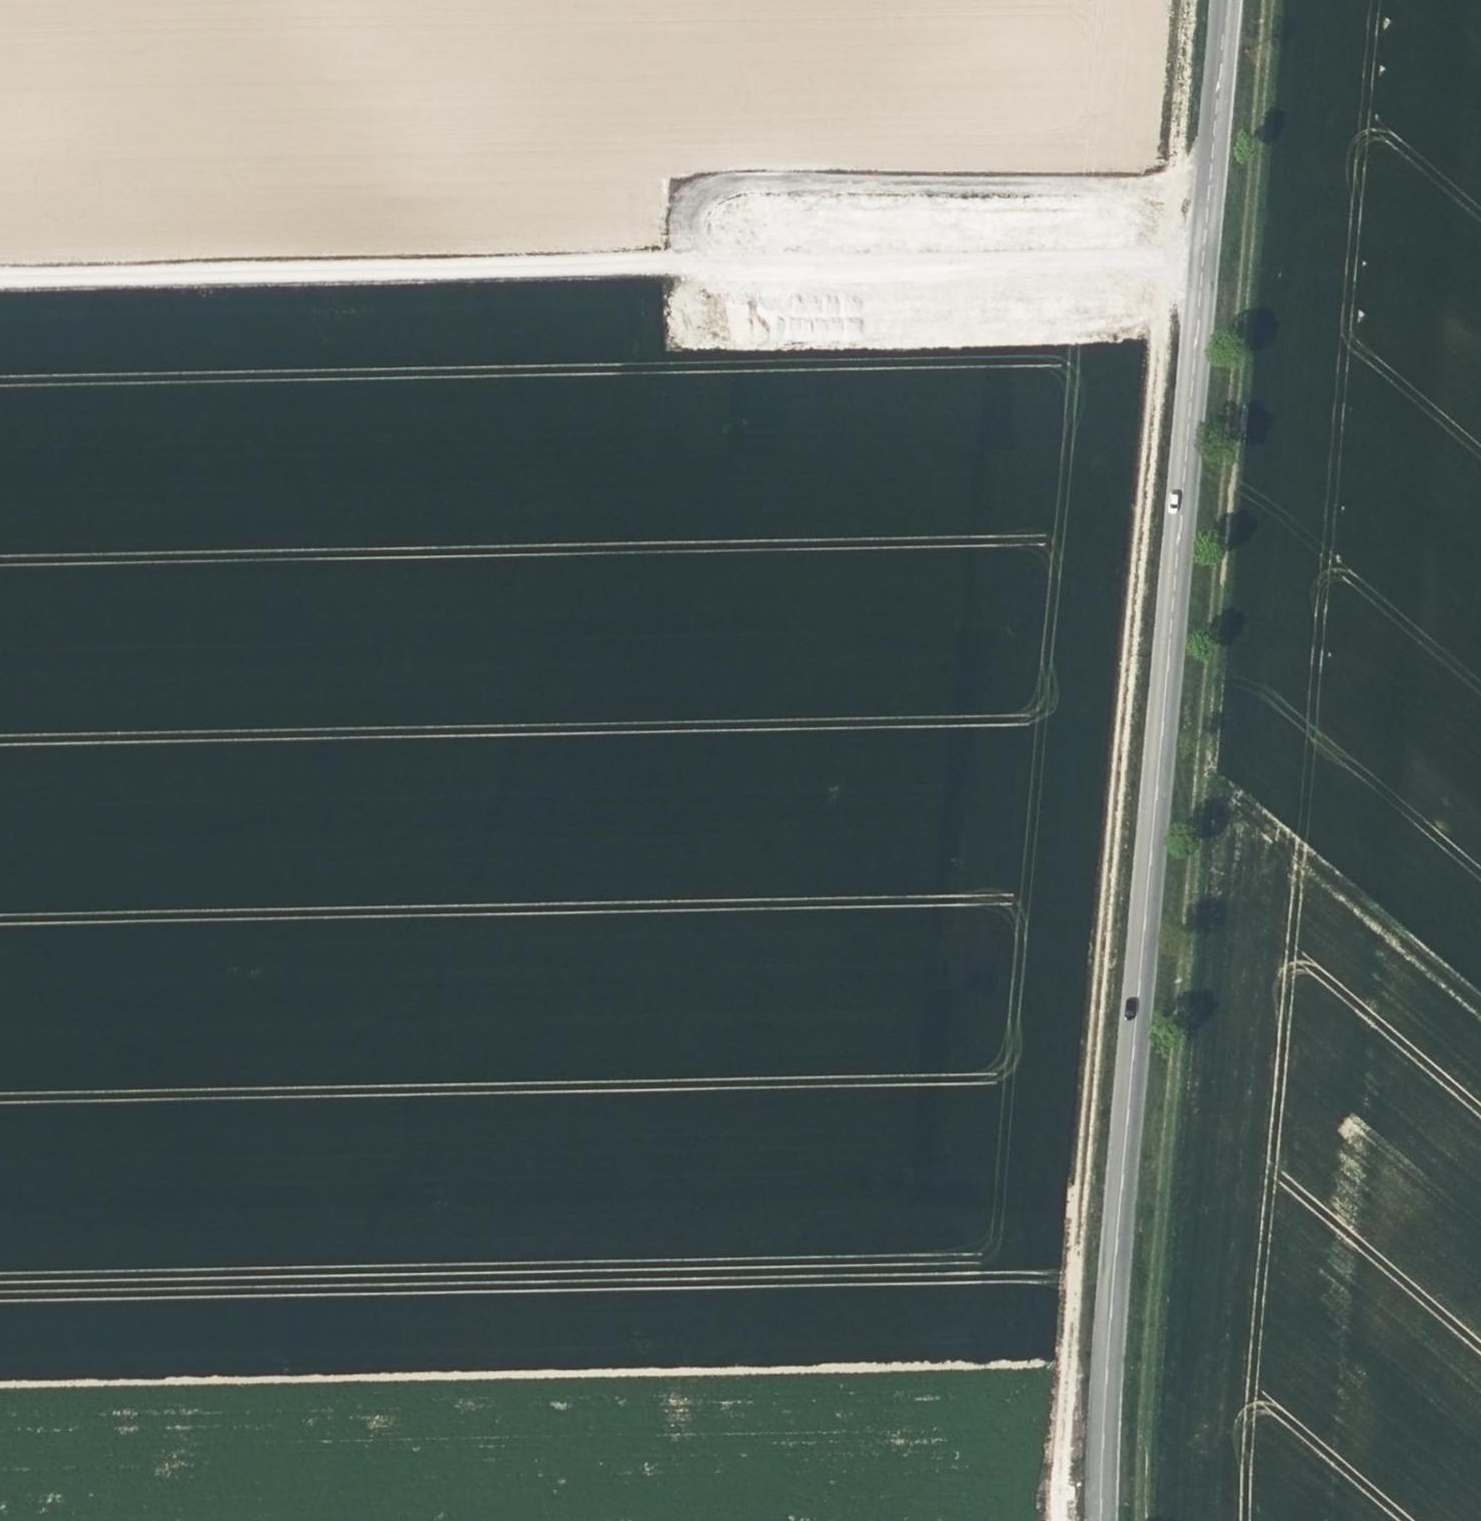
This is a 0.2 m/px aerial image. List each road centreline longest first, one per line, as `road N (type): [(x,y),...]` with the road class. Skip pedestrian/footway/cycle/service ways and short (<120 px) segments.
road 1 (tertiary): [(1234,0),(1200,260),(1149,1009),(1115,1292),(1111,1520)]
road 2 (track): [(0,282),(1200,260)]

